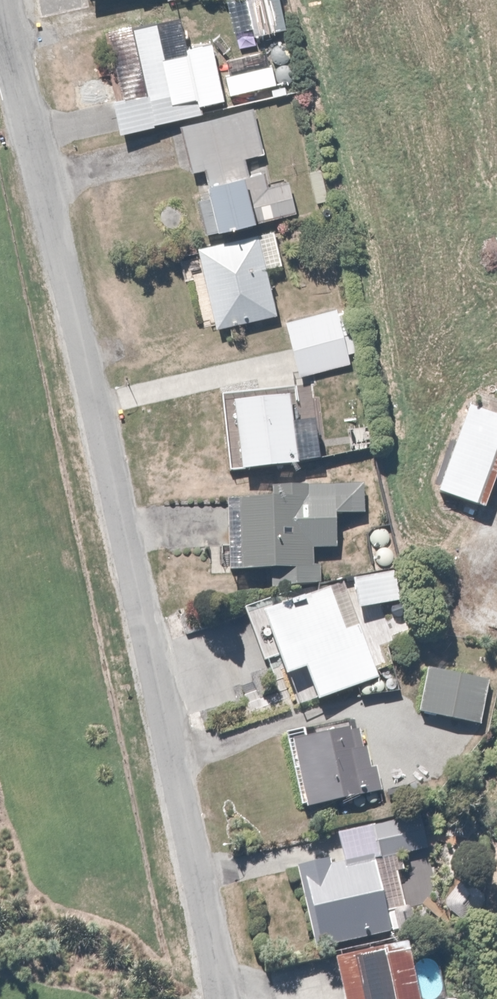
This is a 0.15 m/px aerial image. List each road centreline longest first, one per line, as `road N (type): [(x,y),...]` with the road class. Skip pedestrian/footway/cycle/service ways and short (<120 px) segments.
road 1 (residential): [(228,998),(6,0)]

